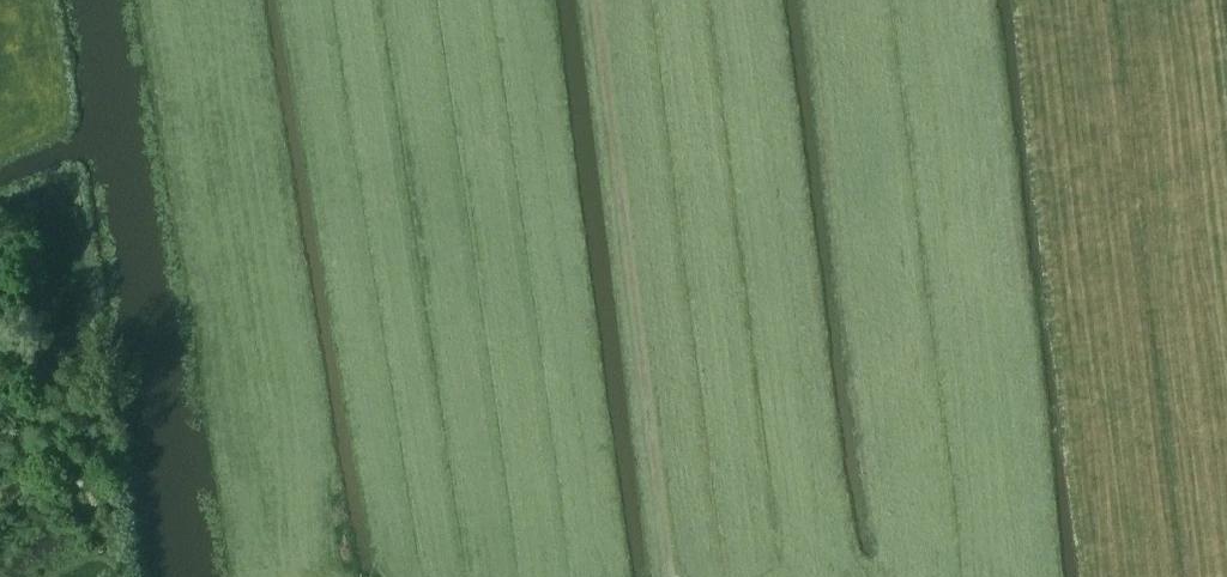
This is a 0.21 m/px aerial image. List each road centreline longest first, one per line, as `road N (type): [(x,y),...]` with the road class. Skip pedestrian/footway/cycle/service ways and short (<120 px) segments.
road 1 (track): [(673,576),(600,0)]

